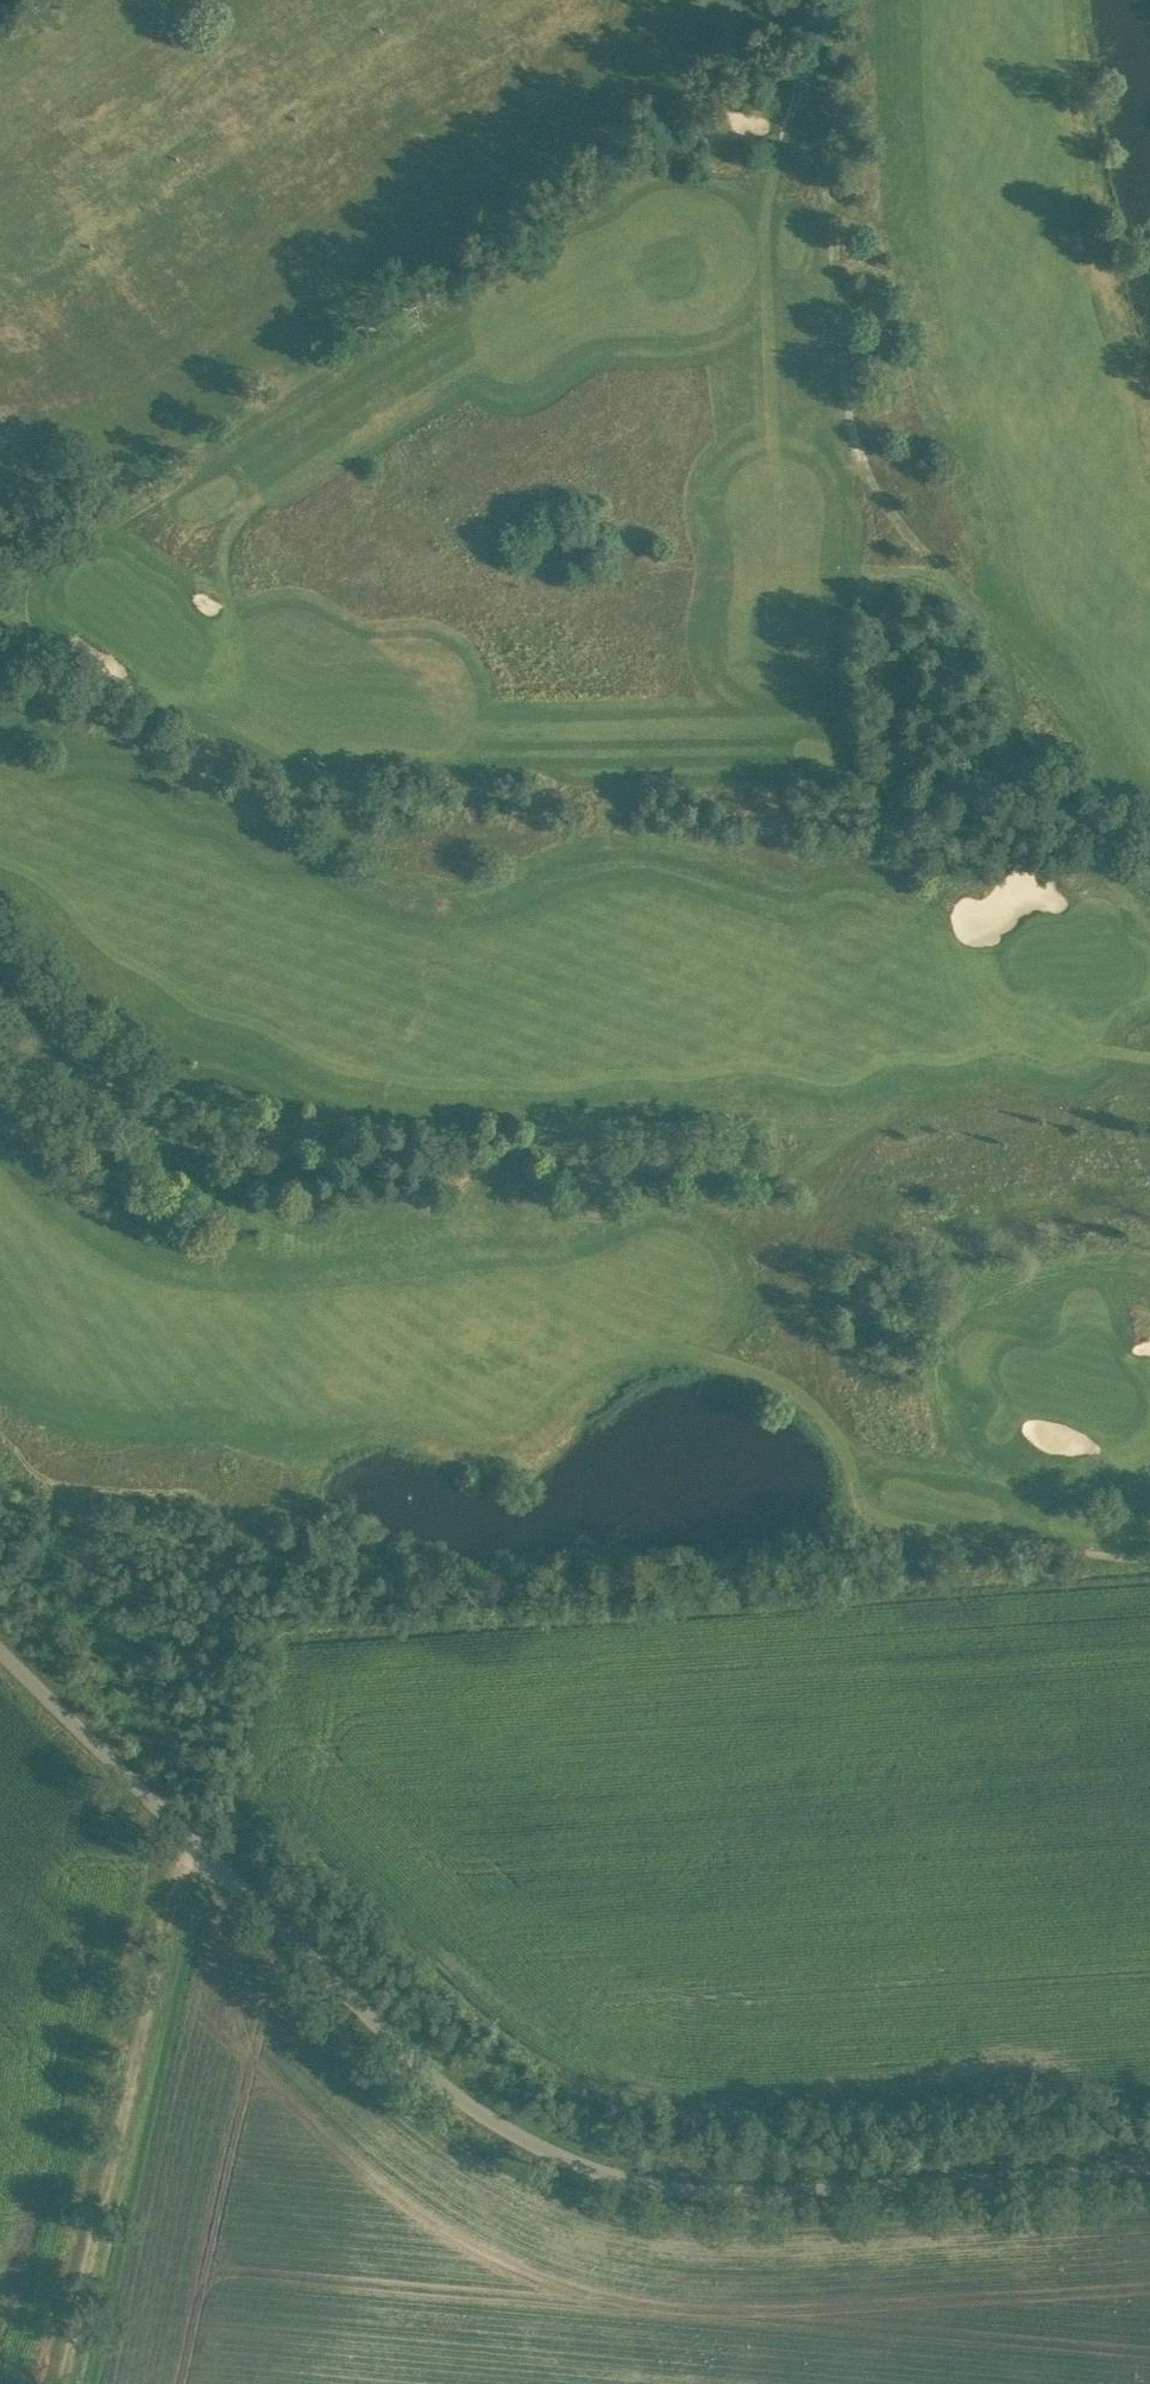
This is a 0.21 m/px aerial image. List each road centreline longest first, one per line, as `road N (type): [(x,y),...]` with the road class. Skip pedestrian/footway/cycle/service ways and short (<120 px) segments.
road 1 (unclassified): [(198,1846),(450,2086),(497,2123),(591,2172),(702,2195),(1149,2167)]
road 2 (track): [(63,2383),(157,1961),(174,1894),(198,1846)]
road 3 (unclassified): [(198,1846),(0,1643)]

